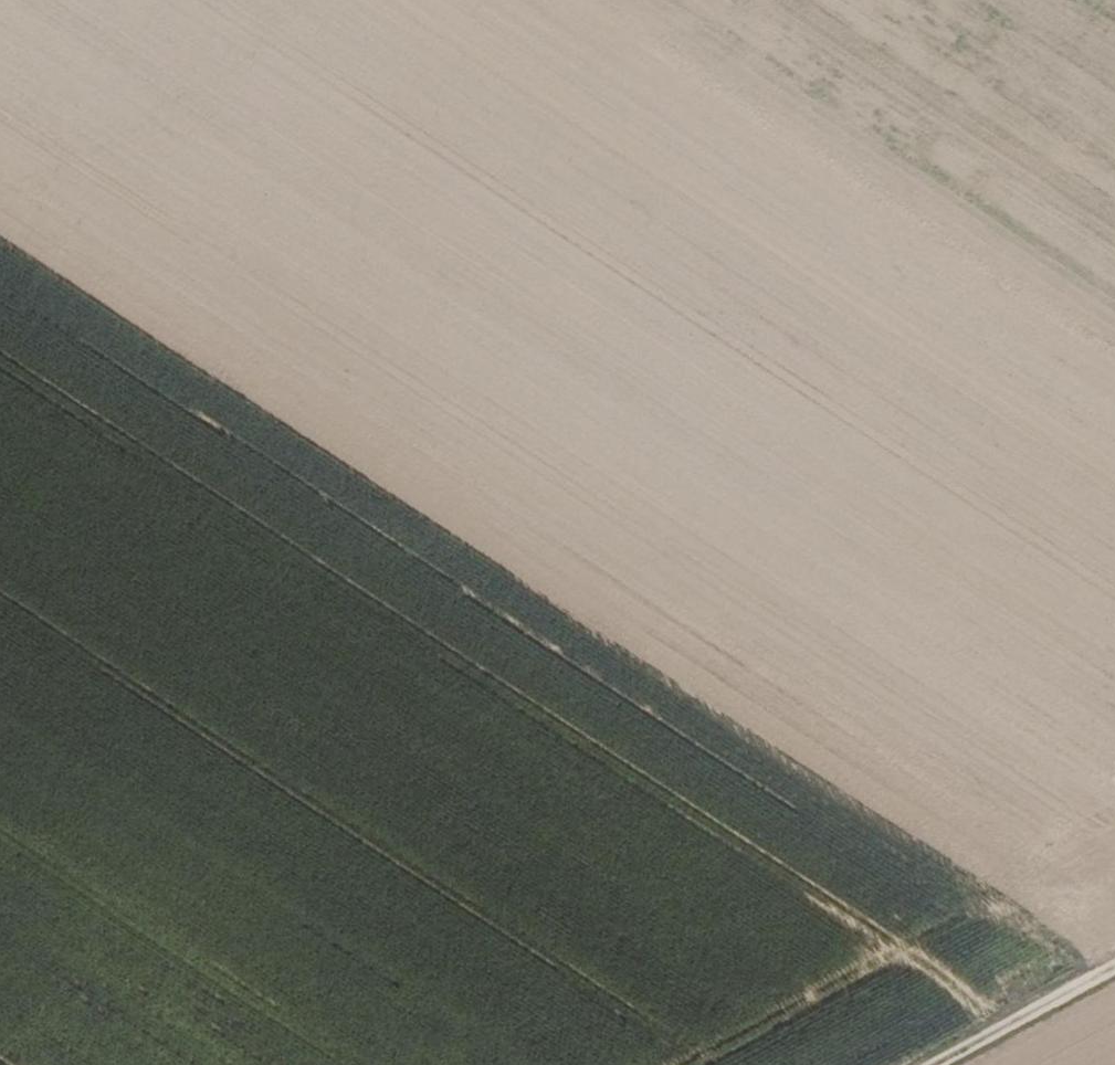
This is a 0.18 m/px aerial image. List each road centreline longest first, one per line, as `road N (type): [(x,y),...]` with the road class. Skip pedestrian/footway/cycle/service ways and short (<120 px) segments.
road 1 (track): [(933,1064),(1114,967)]

